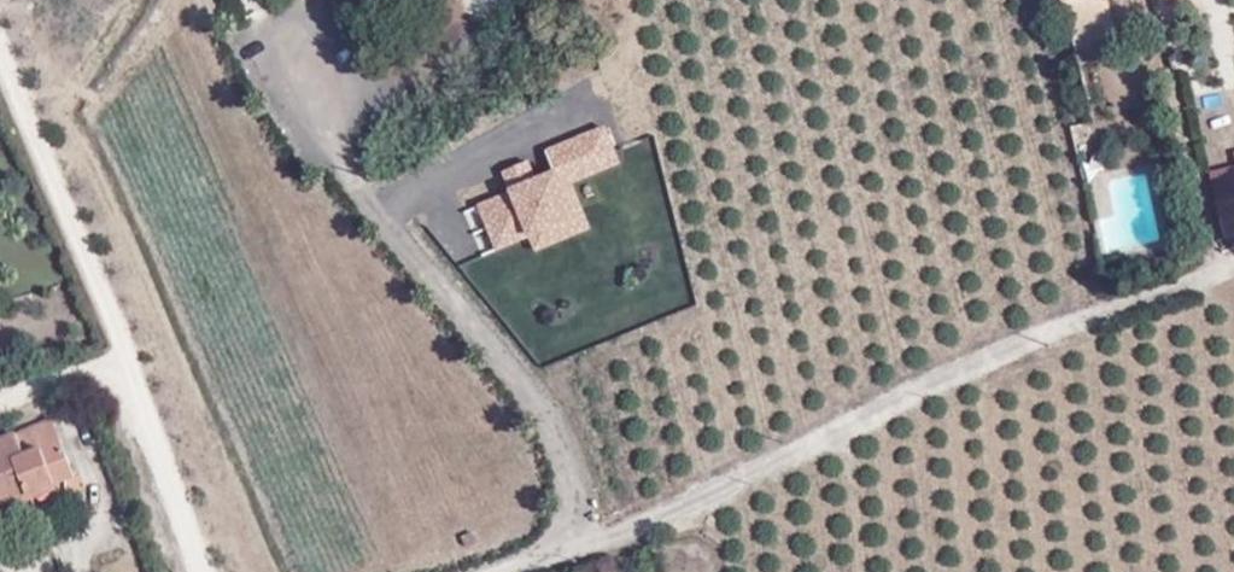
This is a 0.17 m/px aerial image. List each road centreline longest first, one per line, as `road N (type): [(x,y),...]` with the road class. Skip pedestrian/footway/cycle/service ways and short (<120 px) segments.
road 1 (residential): [(506,571),(607,539),(998,352),(1233,261)]

